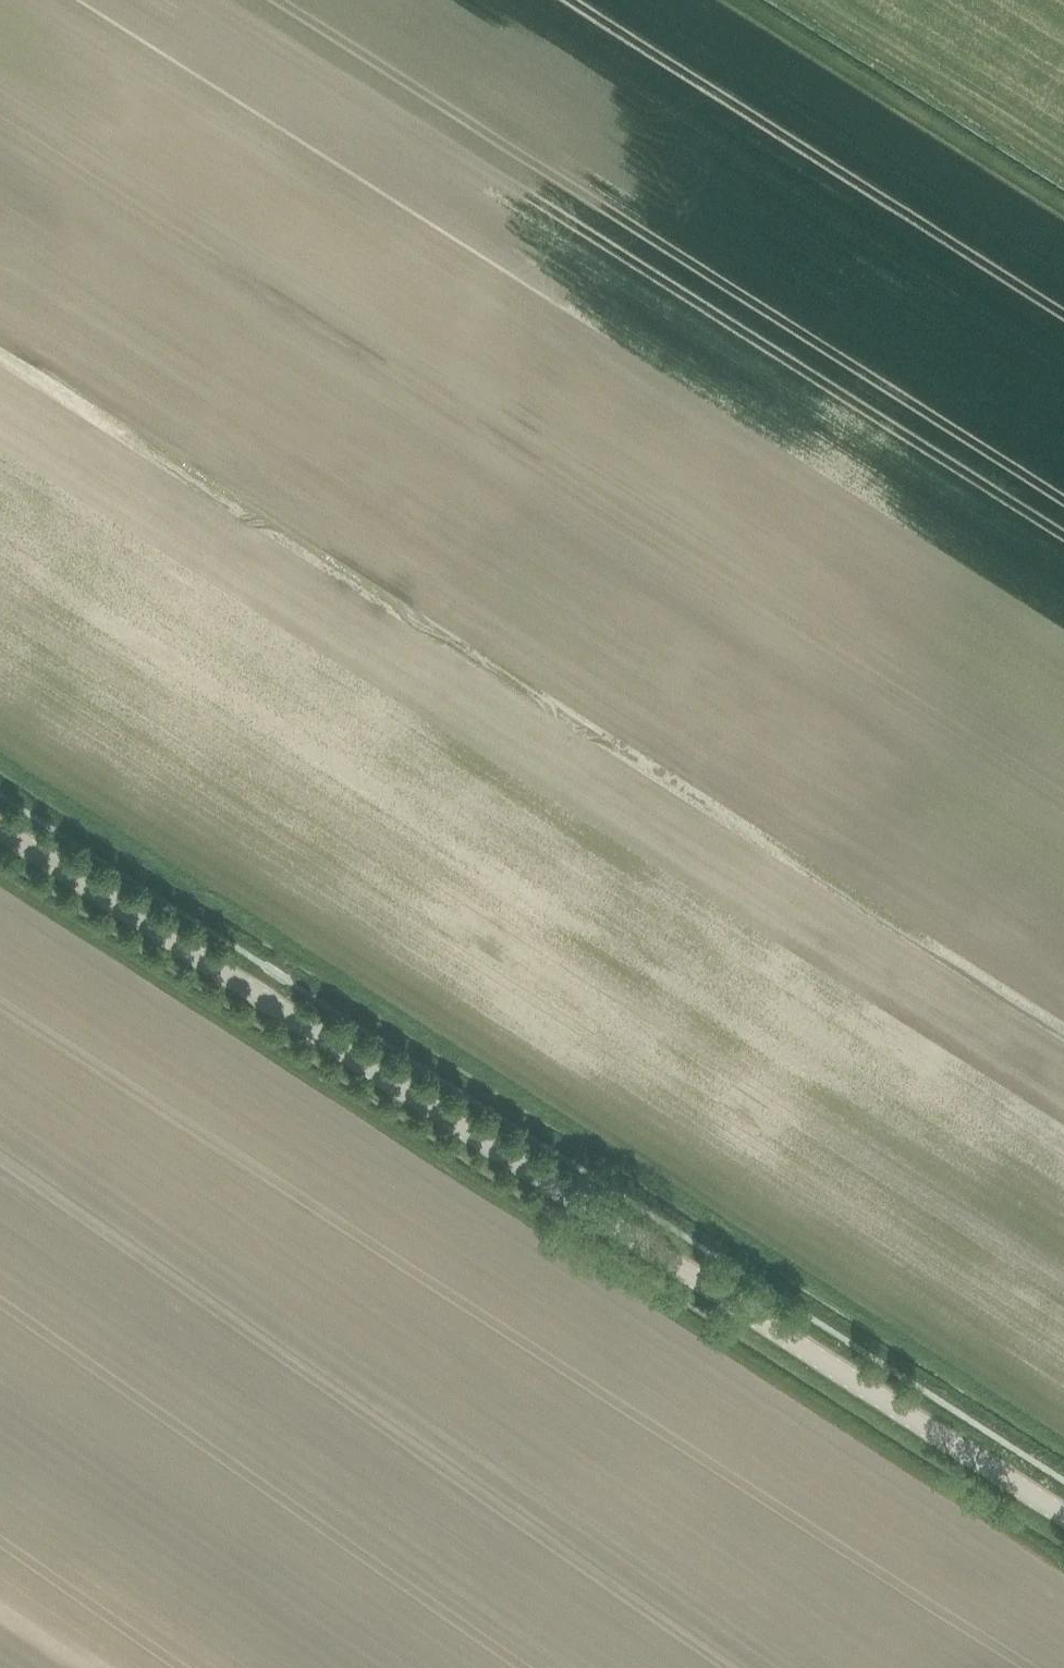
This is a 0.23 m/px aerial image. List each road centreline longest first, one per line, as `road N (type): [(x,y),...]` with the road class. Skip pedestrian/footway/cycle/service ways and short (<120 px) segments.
road 1 (secondary): [(1063,1514),(0,833)]

